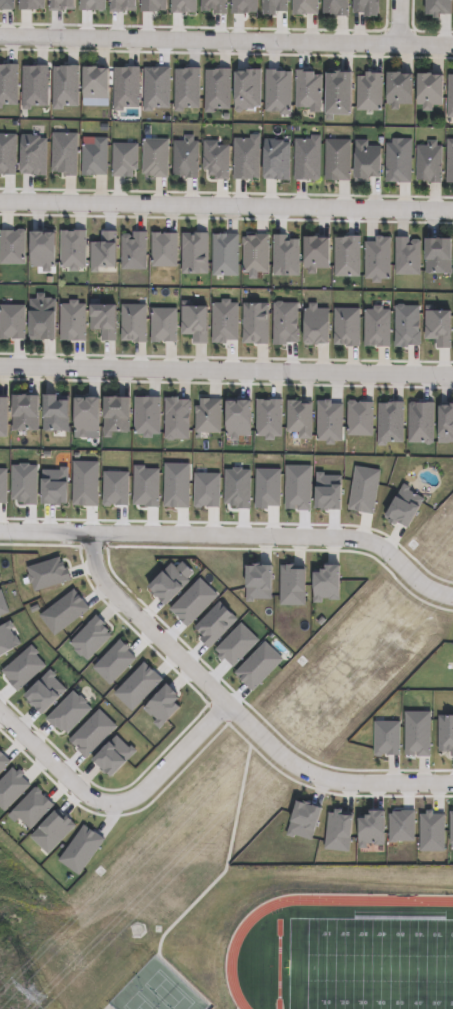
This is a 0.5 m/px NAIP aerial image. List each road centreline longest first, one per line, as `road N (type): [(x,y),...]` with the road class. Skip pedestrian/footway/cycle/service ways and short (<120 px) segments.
road 1 (residential): [(96,539),(105,590),(305,778),(346,789),(452,788)]
road 2 (residential): [(0,537),(362,546),(452,602)]
road 3 (residential): [(0,36),(452,46)]
road 4 (residential): [(452,212),(0,203)]
road 5 (residential): [(0,368),(452,376)]
road 6 (residential): [(0,717),(75,791),(117,807),(144,799),(227,710)]

